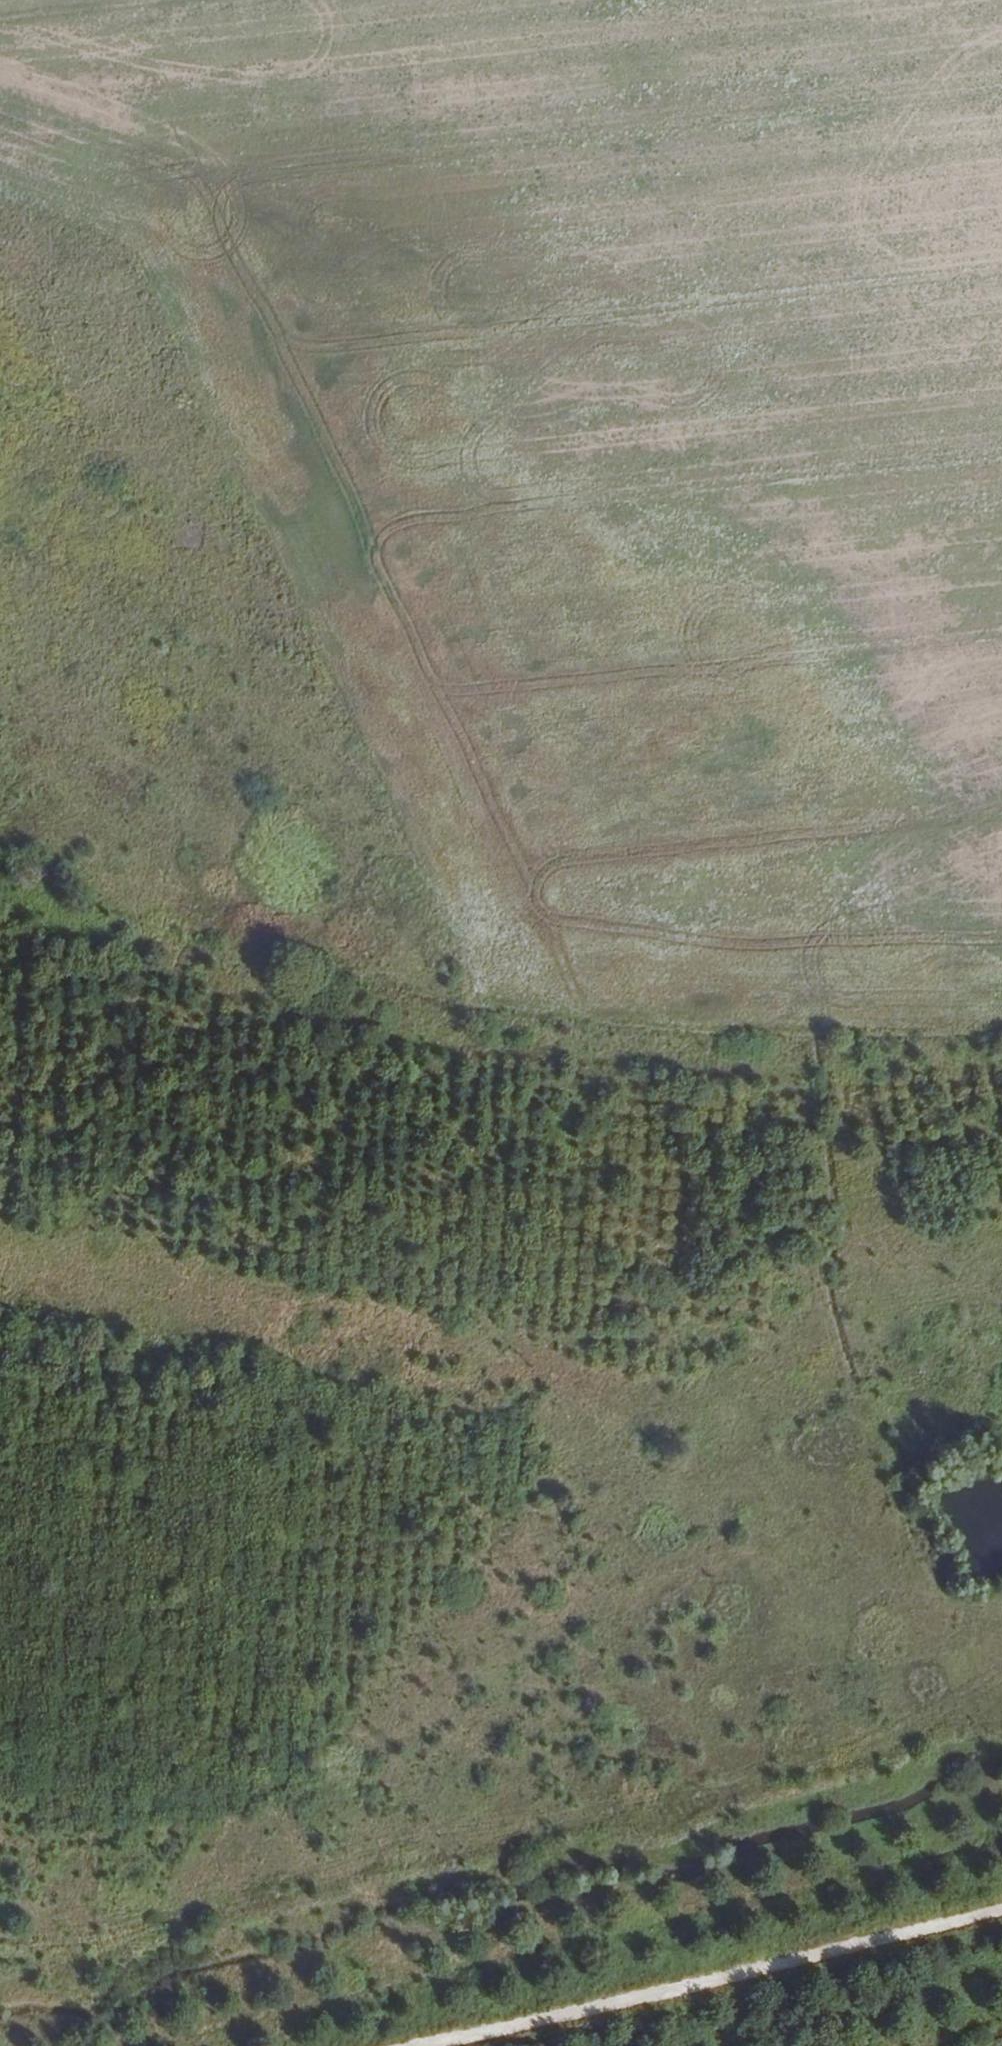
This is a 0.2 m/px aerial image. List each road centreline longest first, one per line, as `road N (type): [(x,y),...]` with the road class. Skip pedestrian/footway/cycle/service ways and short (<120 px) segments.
road 1 (track): [(432,2045),(1001,1917)]

